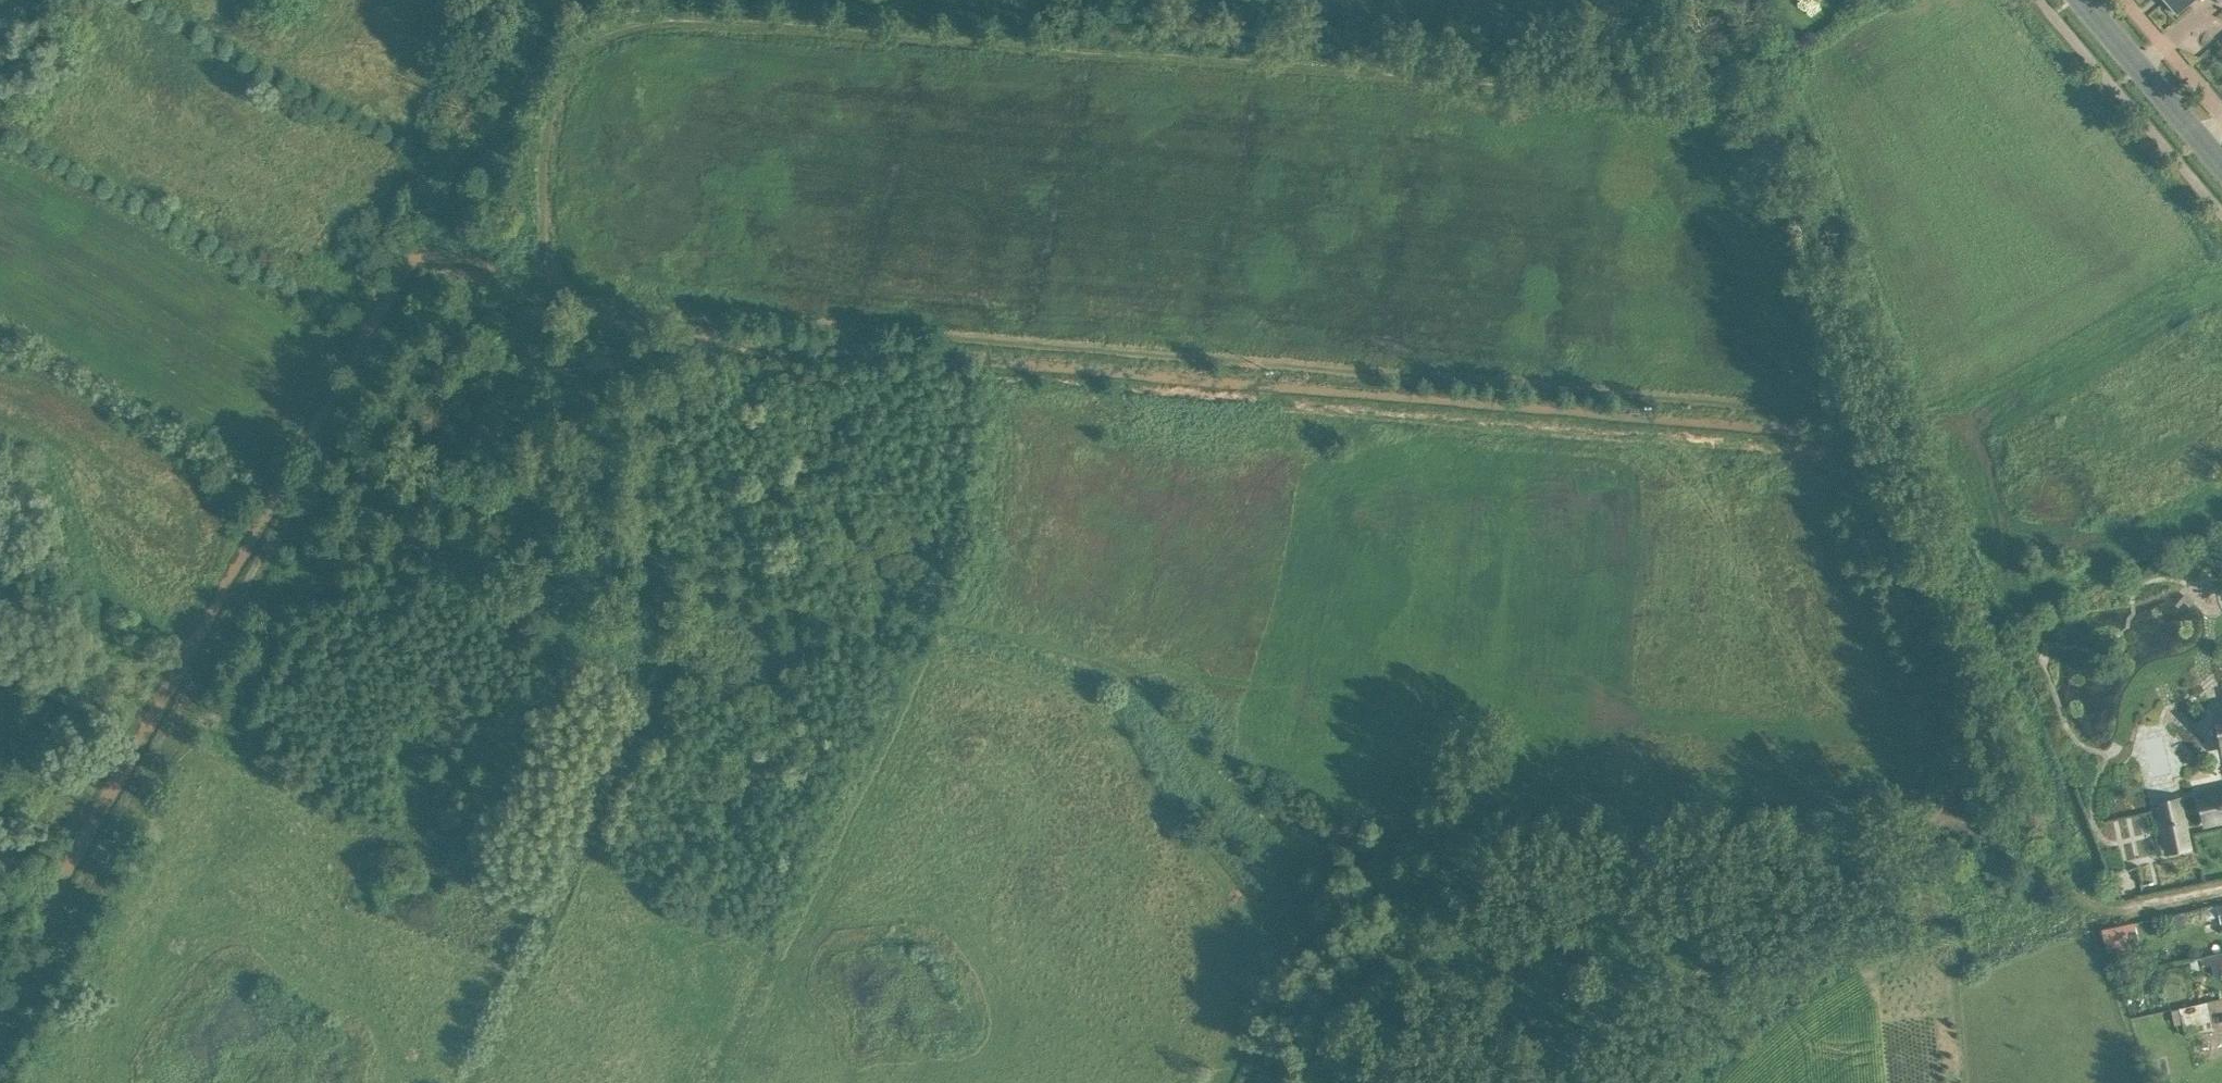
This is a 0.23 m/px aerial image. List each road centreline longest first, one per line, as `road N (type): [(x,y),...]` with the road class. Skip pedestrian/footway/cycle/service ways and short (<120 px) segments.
road 1 (track): [(0,1047),(279,534),(673,619),(950,633),(1048,656),(1129,690),(1218,757),(1417,831),(1660,804),(1773,804),(1968,846),(1949,726),(1820,397),(543,297),(533,252),(545,100),(576,40),(521,0)]
road 2 (track): [(1889,829),(1747,929),(1681,1012),(1654,1082)]
road 3 (track): [(1968,846),(2107,907),(2221,888)]
road 4 (tertiary): [(2221,165),(2137,67)]

